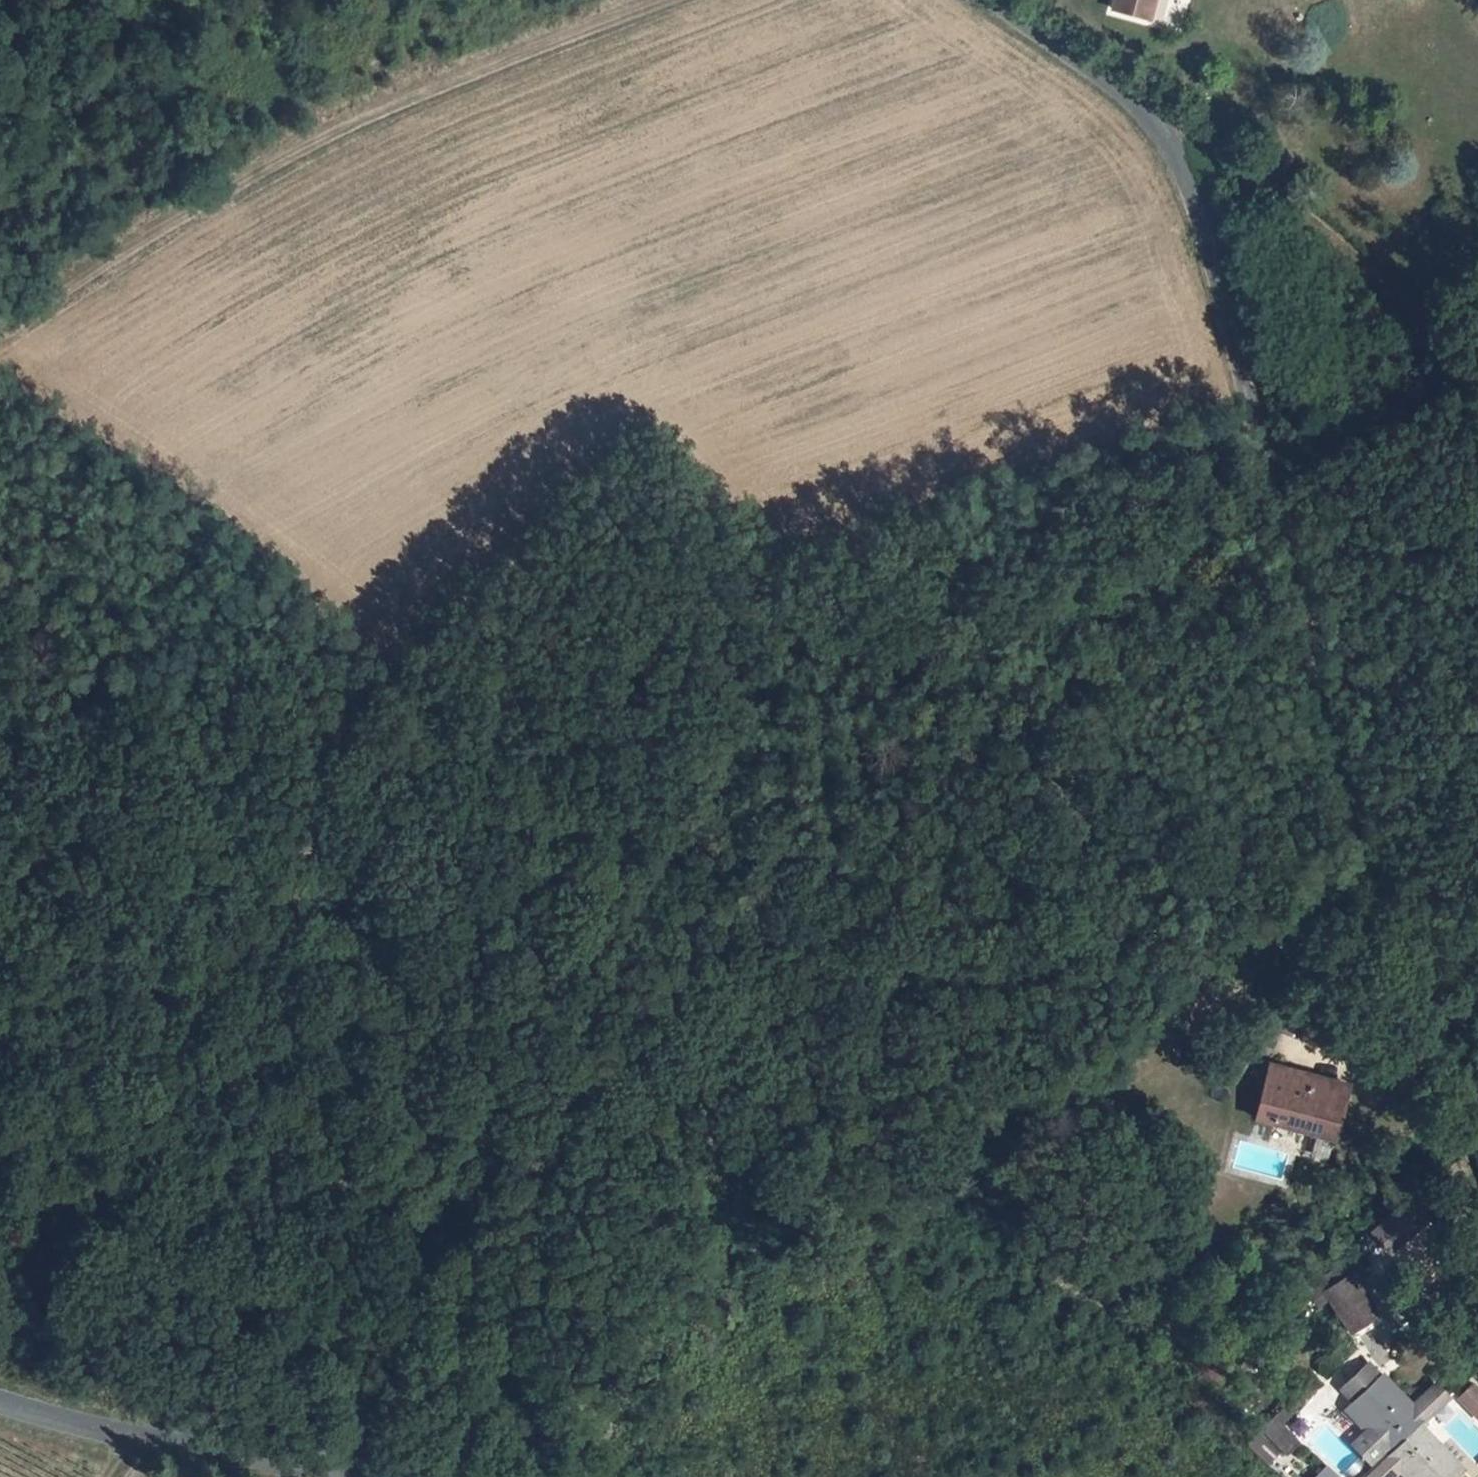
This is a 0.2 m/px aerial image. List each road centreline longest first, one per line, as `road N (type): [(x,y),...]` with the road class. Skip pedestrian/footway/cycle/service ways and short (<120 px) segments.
road 1 (unclassified): [(1477,1102),(1336,786),(1316,721),(1241,347),(1207,220),(1146,109),(1095,63),(1000,0)]
road 2 (track): [(1477,363),(1226,151),(1146,109)]
road 3 (tertiary): [(401,1476),(137,1434),(0,1401)]

